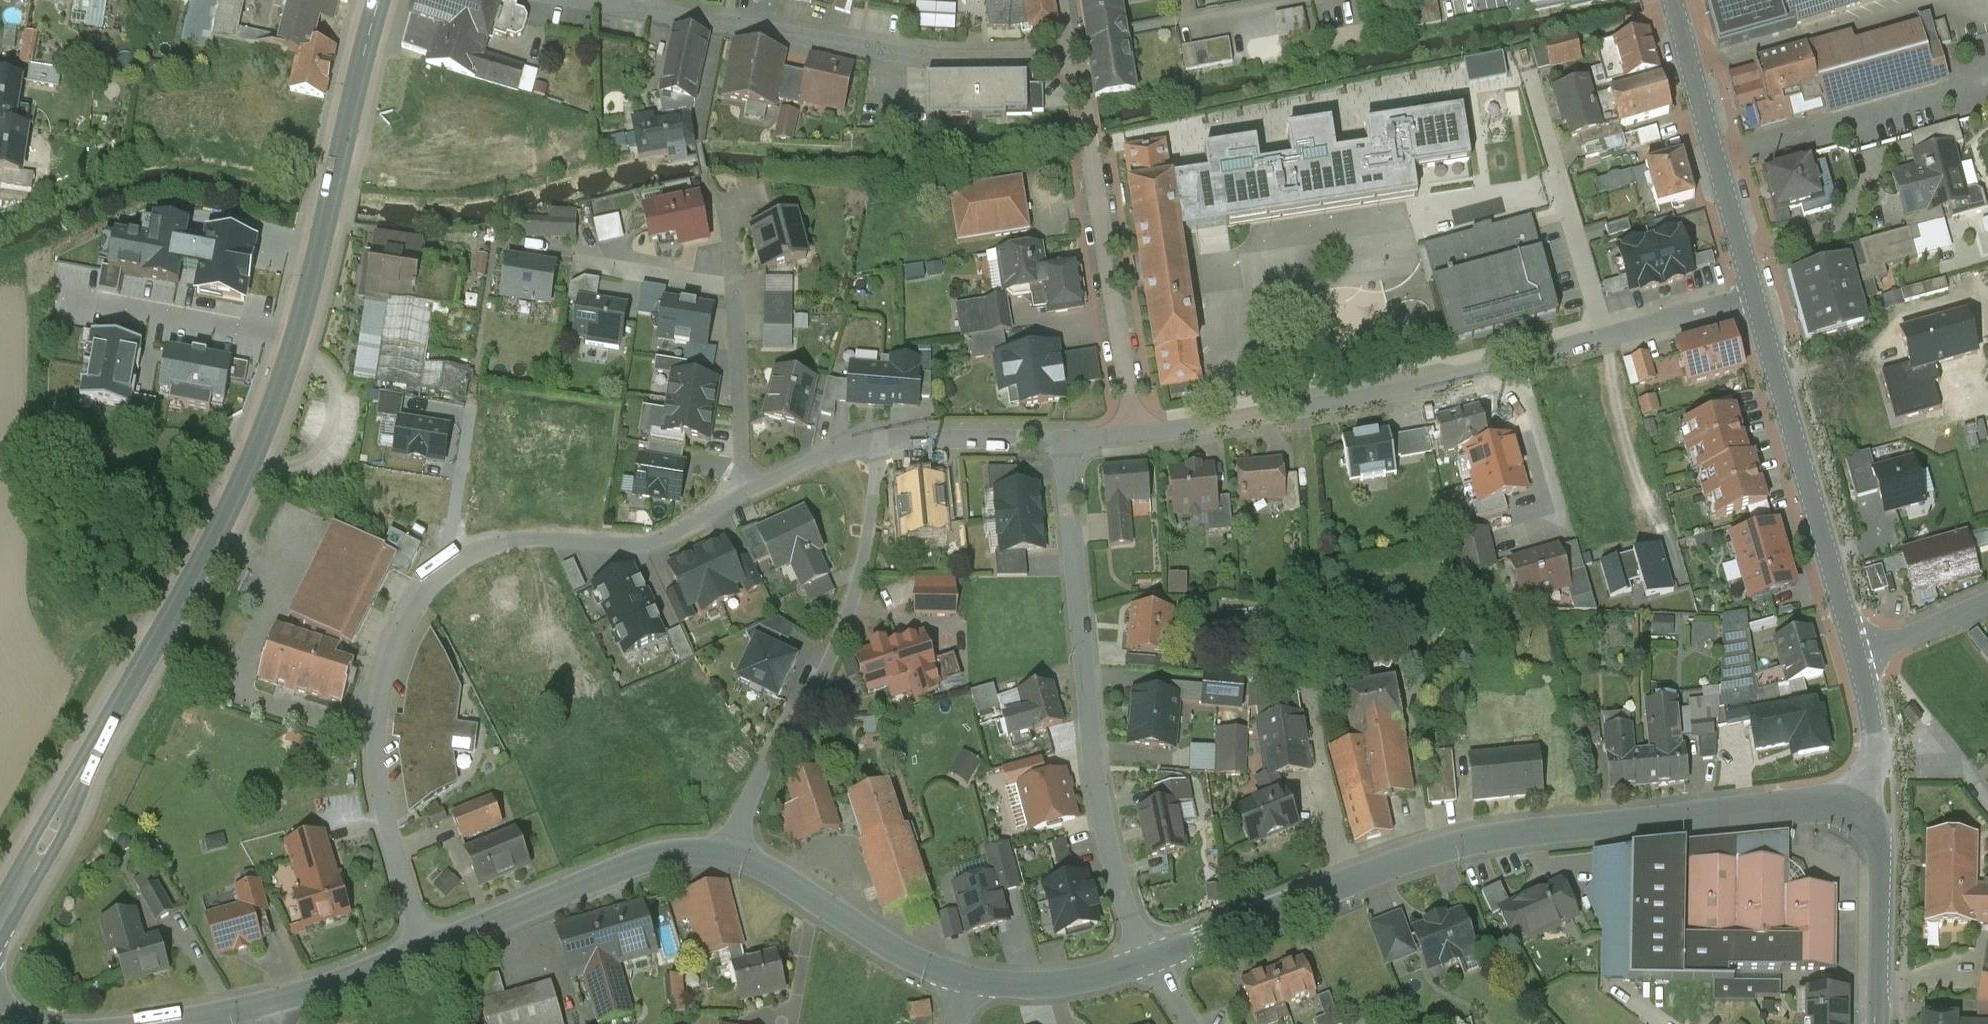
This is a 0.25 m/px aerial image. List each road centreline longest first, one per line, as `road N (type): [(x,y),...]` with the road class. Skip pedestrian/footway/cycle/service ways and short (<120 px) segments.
road 1 (secondary): [(379,0),(275,399),(195,576),(0,919)]
road 2 (tertiary): [(1859,809),(1811,803),(1495,834),(1398,860),(1149,959)]
road 3 (residential): [(431,948),(391,834),(376,738),(393,656),(428,586),(478,548),(517,540),(668,540),(743,493)]
road 4 (residential): [(1134,437),(1415,388),(1755,296)]
road 5 (residential): [(1149,959),(1123,895),(1100,793),(1067,438)]
road 6 (residential): [(1075,54),(898,55),(583,0)]
road 7 (residential): [(879,442),(862,566),(831,661),(772,754),(724,853)]
road 8 (residential): [(1134,437),(1075,54)]
road 9 (tertiary): [(1755,296),(1856,654)]
road 10 (tertiary): [(724,853),(659,856),(619,869),(431,948)]
road 11 (tertiary): [(1672,0),(1755,296)]
road 12 (residential): [(743,493),(735,286),(718,200)]
road 13 (tertiary): [(968,979),(724,853)]
road 14 (tertiary): [(1859,809),(1880,844),(1882,1023)]
road 15 (residential): [(879,442),(1067,438)]
road 16 (tertiary): [(1149,959),(1066,983),(968,979)]
road 17 (tertiary): [(1856,654),(1876,742),(1859,809)]
road 18 (residential): [(743,493),(841,449),(879,442)]
road 19 (tertiary): [(431,948),(298,998)]
road 20 (residential): [(1856,654),(1987,601)]
road 21 (tertiary): [(298,998),(169,1023)]

